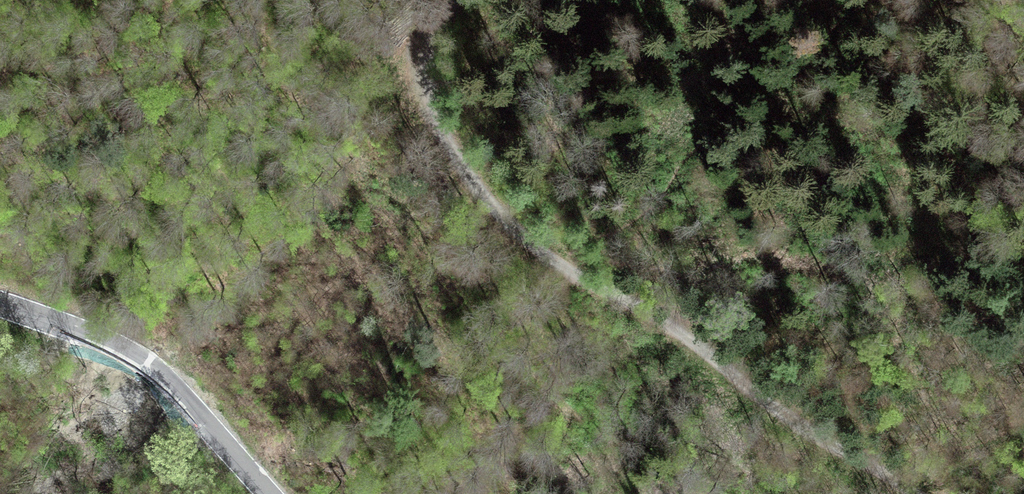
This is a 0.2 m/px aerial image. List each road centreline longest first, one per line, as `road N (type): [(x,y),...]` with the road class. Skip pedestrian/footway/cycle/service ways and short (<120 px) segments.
road 1 (track): [(460,0),(430,51),(429,101),(481,199),(542,254),(676,330),(798,428),(914,493)]
road 2 (tertiary): [(0,303),(149,363),(269,493)]
road 3 (track): [(1023,263),(992,223),(908,71),(891,0)]

